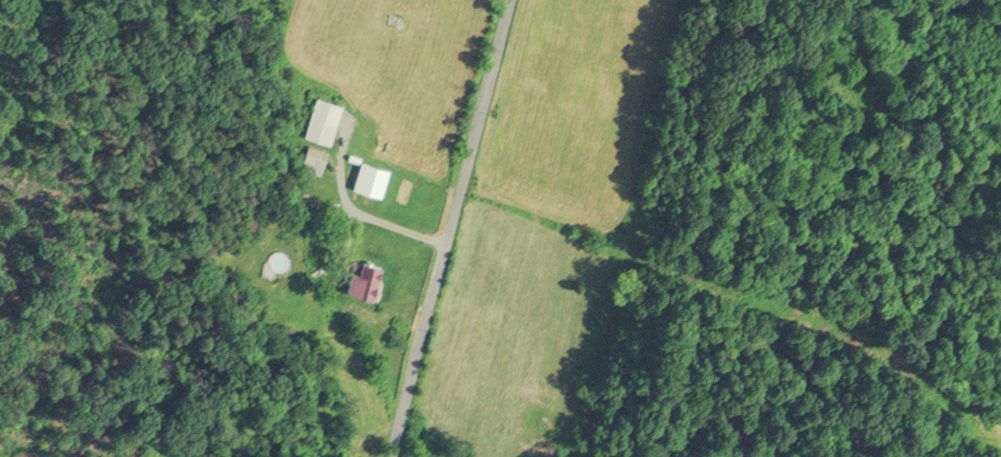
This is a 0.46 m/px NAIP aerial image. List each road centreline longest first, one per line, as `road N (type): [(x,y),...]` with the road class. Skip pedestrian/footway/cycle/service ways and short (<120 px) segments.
road 1 (residential): [(392,456),(511,0)]

